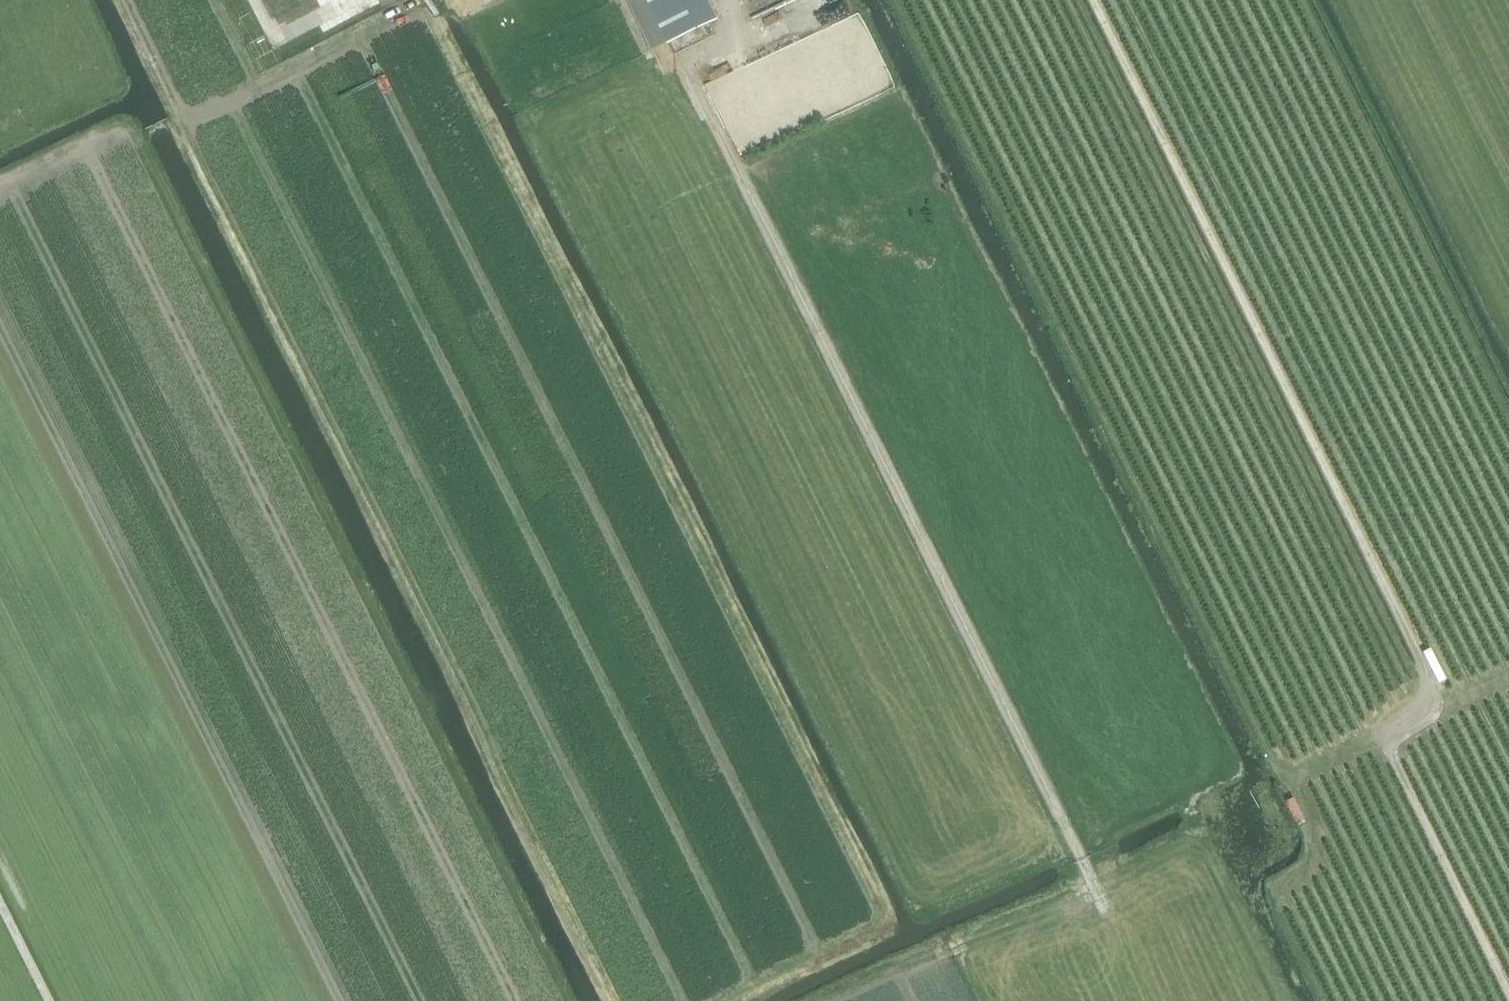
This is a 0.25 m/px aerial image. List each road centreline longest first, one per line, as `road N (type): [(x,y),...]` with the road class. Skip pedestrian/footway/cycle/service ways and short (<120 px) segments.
road 1 (track): [(152,1000),(0,701)]

